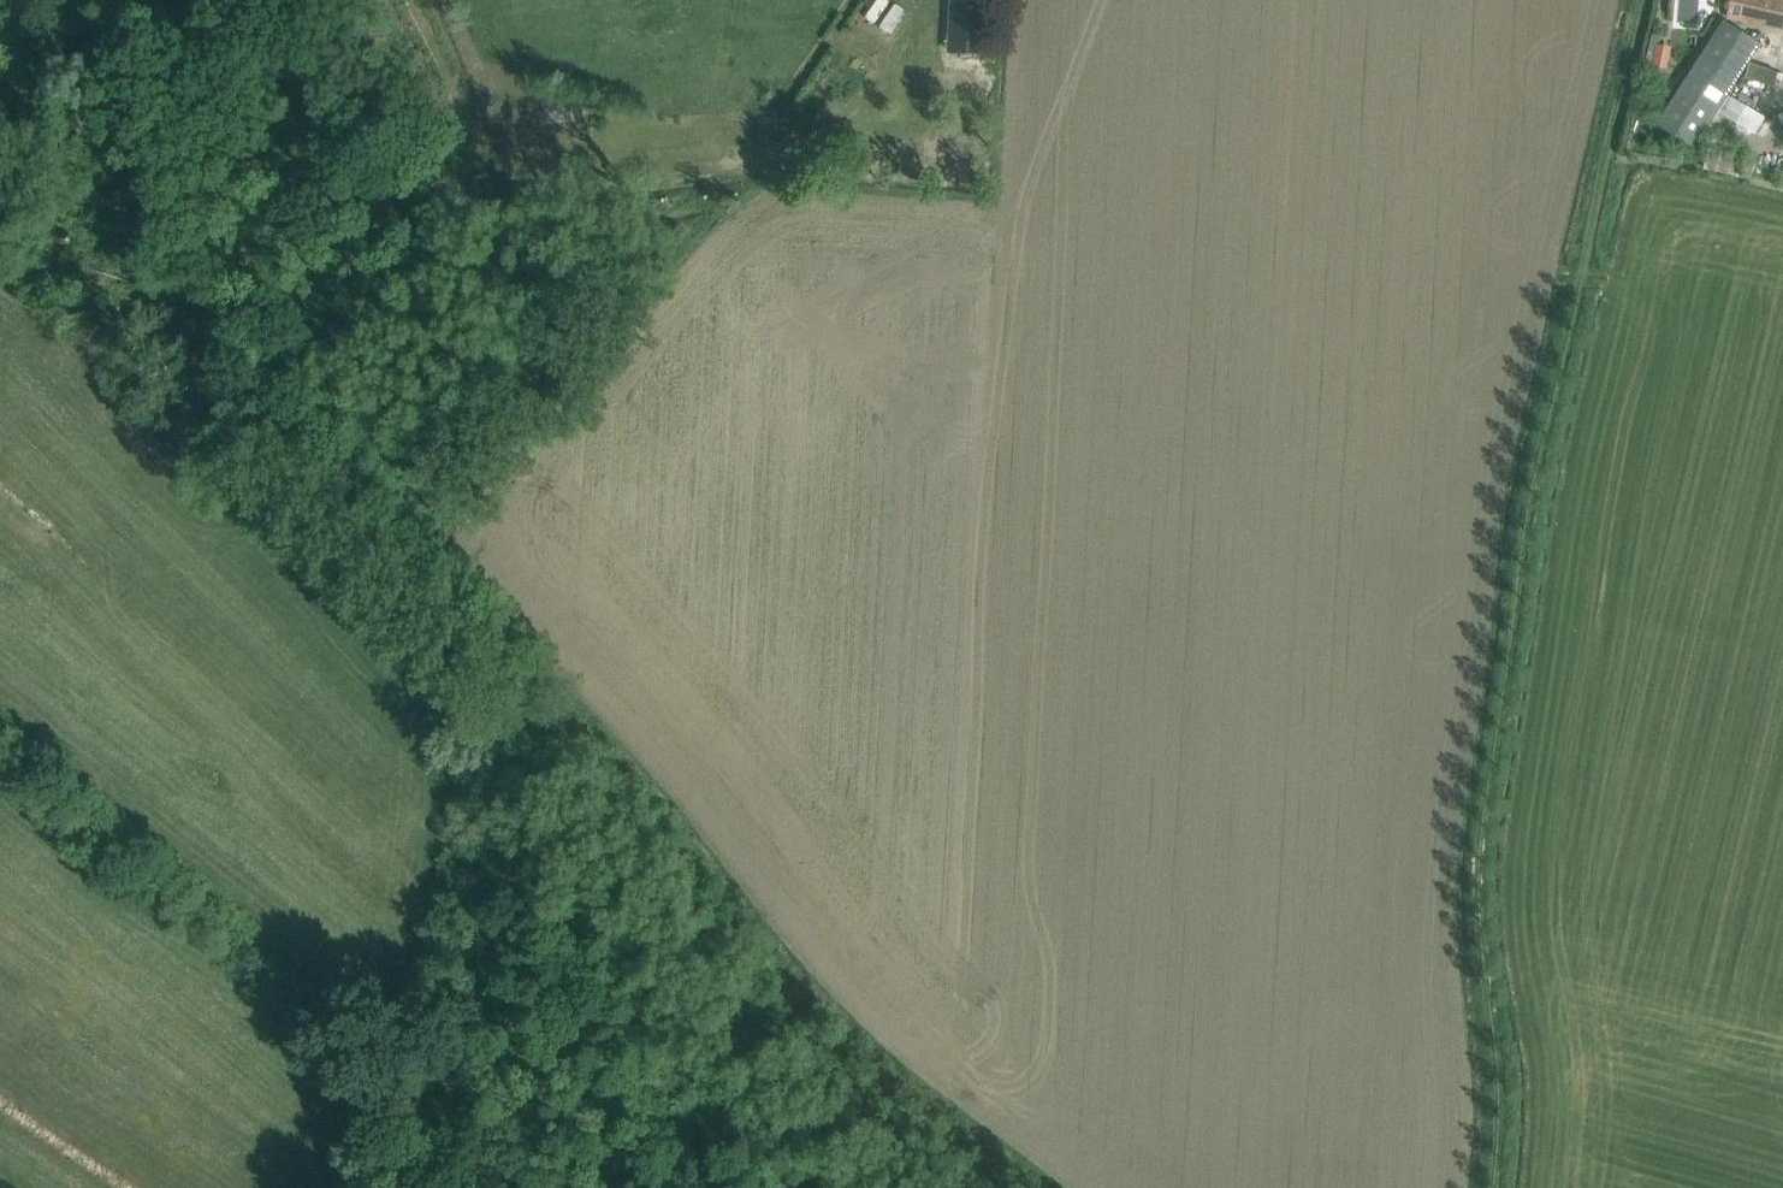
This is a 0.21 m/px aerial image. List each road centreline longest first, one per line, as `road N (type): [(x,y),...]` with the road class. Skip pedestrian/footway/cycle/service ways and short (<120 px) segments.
road 1 (track): [(1644,0),(1576,304),(1485,973),(1511,1153),(1503,1187)]
road 2 (track): [(140,0),(36,86),(0,145)]

